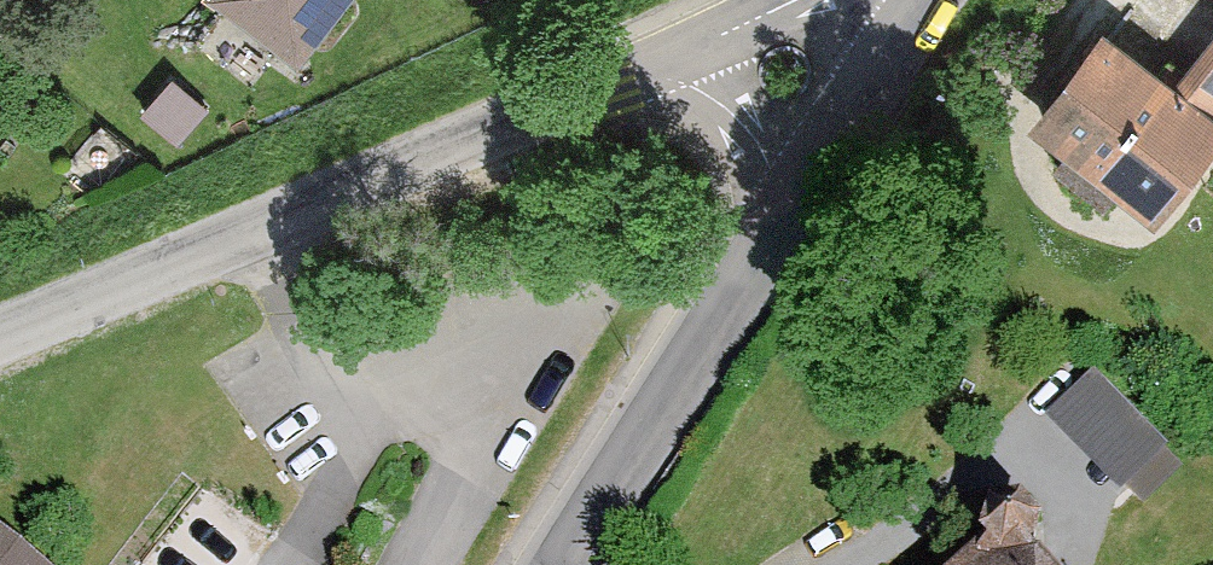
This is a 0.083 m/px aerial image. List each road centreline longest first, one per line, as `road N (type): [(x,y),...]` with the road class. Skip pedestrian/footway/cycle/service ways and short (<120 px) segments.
road 1 (tertiary): [(0,339),(671,62)]
road 2 (tertiary): [(783,204),(555,564)]
road 3 (tertiary): [(921,0),(783,204)]
road 4 (tertiary): [(671,62),(750,133),(783,204)]
road 5 (tertiary): [(671,62),(792,0)]

